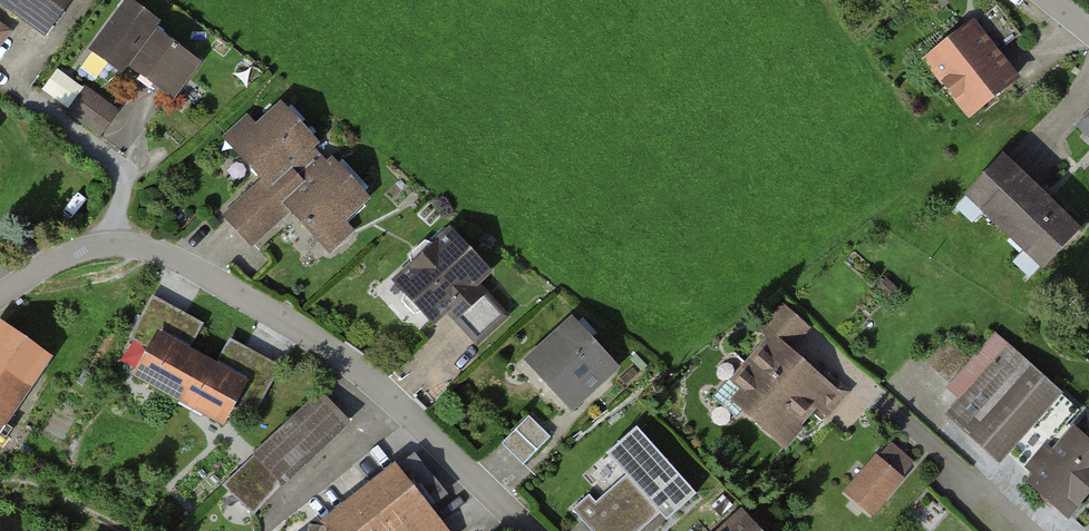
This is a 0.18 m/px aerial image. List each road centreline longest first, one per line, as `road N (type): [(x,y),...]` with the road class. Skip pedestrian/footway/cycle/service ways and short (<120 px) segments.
road 1 (residential): [(531,530),(366,375),(166,254),(135,245),(79,250),(0,296)]

